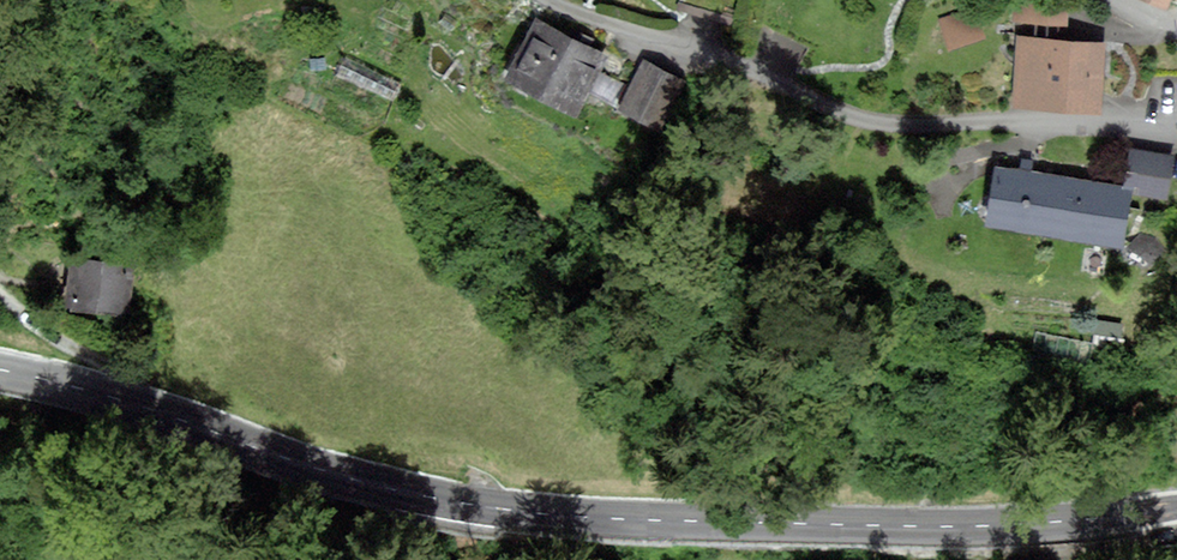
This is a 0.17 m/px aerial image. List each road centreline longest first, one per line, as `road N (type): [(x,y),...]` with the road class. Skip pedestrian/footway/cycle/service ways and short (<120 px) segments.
road 1 (secondary): [(1176,506),(966,526),(501,509),(347,478),(116,396),(0,369)]
road 2 (residential): [(1176,125),(1146,118),(872,122),(675,39),(543,0)]
road 3 (track): [(4,299),(138,380),(134,403)]

